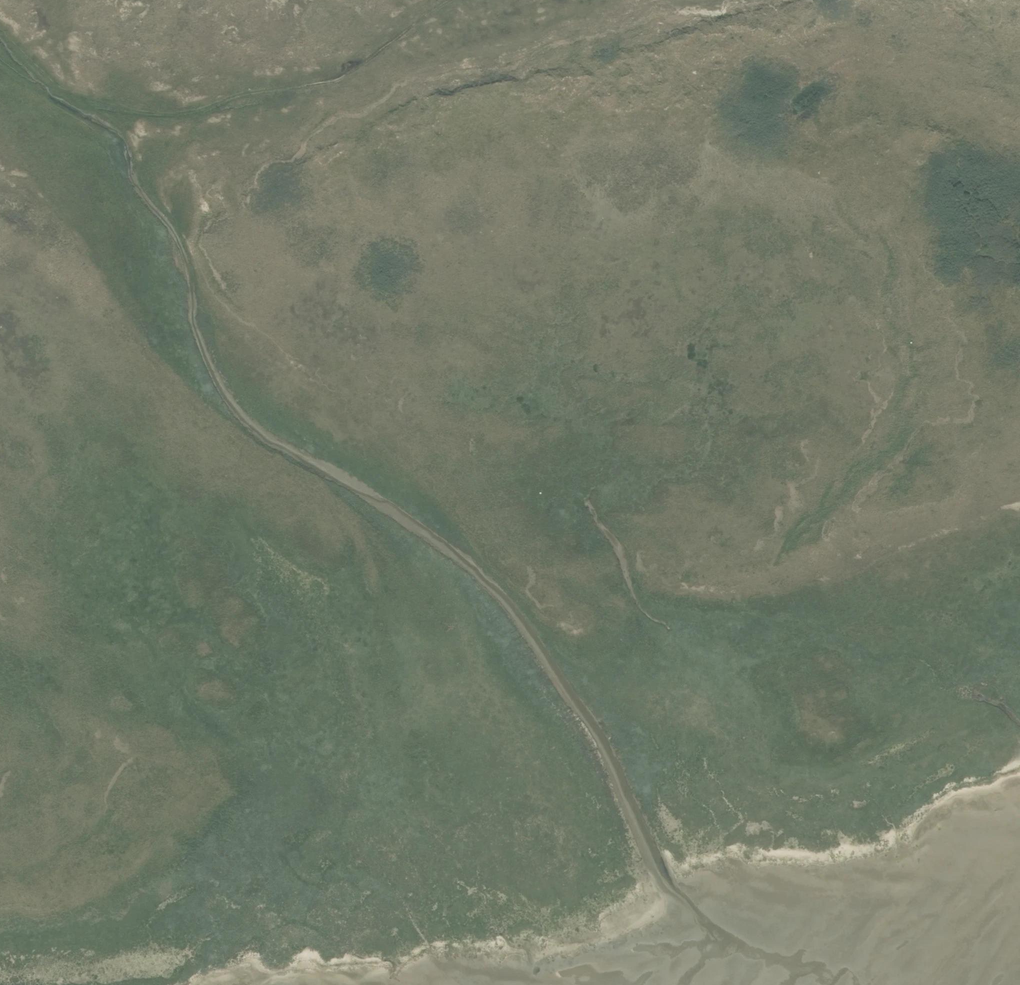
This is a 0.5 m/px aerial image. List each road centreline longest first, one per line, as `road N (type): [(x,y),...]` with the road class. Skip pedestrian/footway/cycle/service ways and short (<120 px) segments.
road 1 (track): [(0,63),(28,83),(130,110),(191,112),(324,82),(456,0)]

